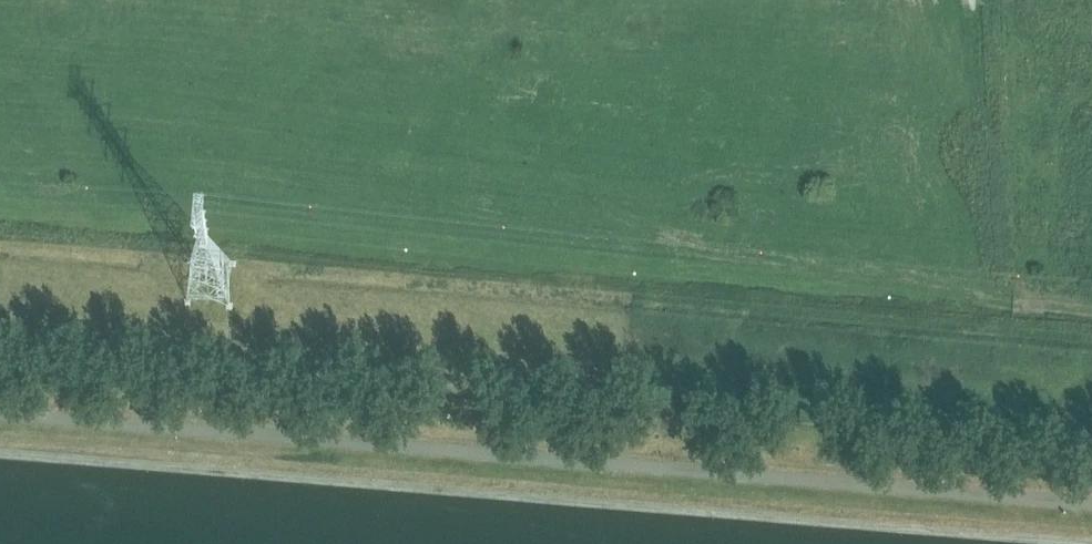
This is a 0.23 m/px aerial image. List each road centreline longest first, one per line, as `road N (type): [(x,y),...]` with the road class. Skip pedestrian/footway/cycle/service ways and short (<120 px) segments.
road 1 (unclassified): [(1091,509),(0,421)]

